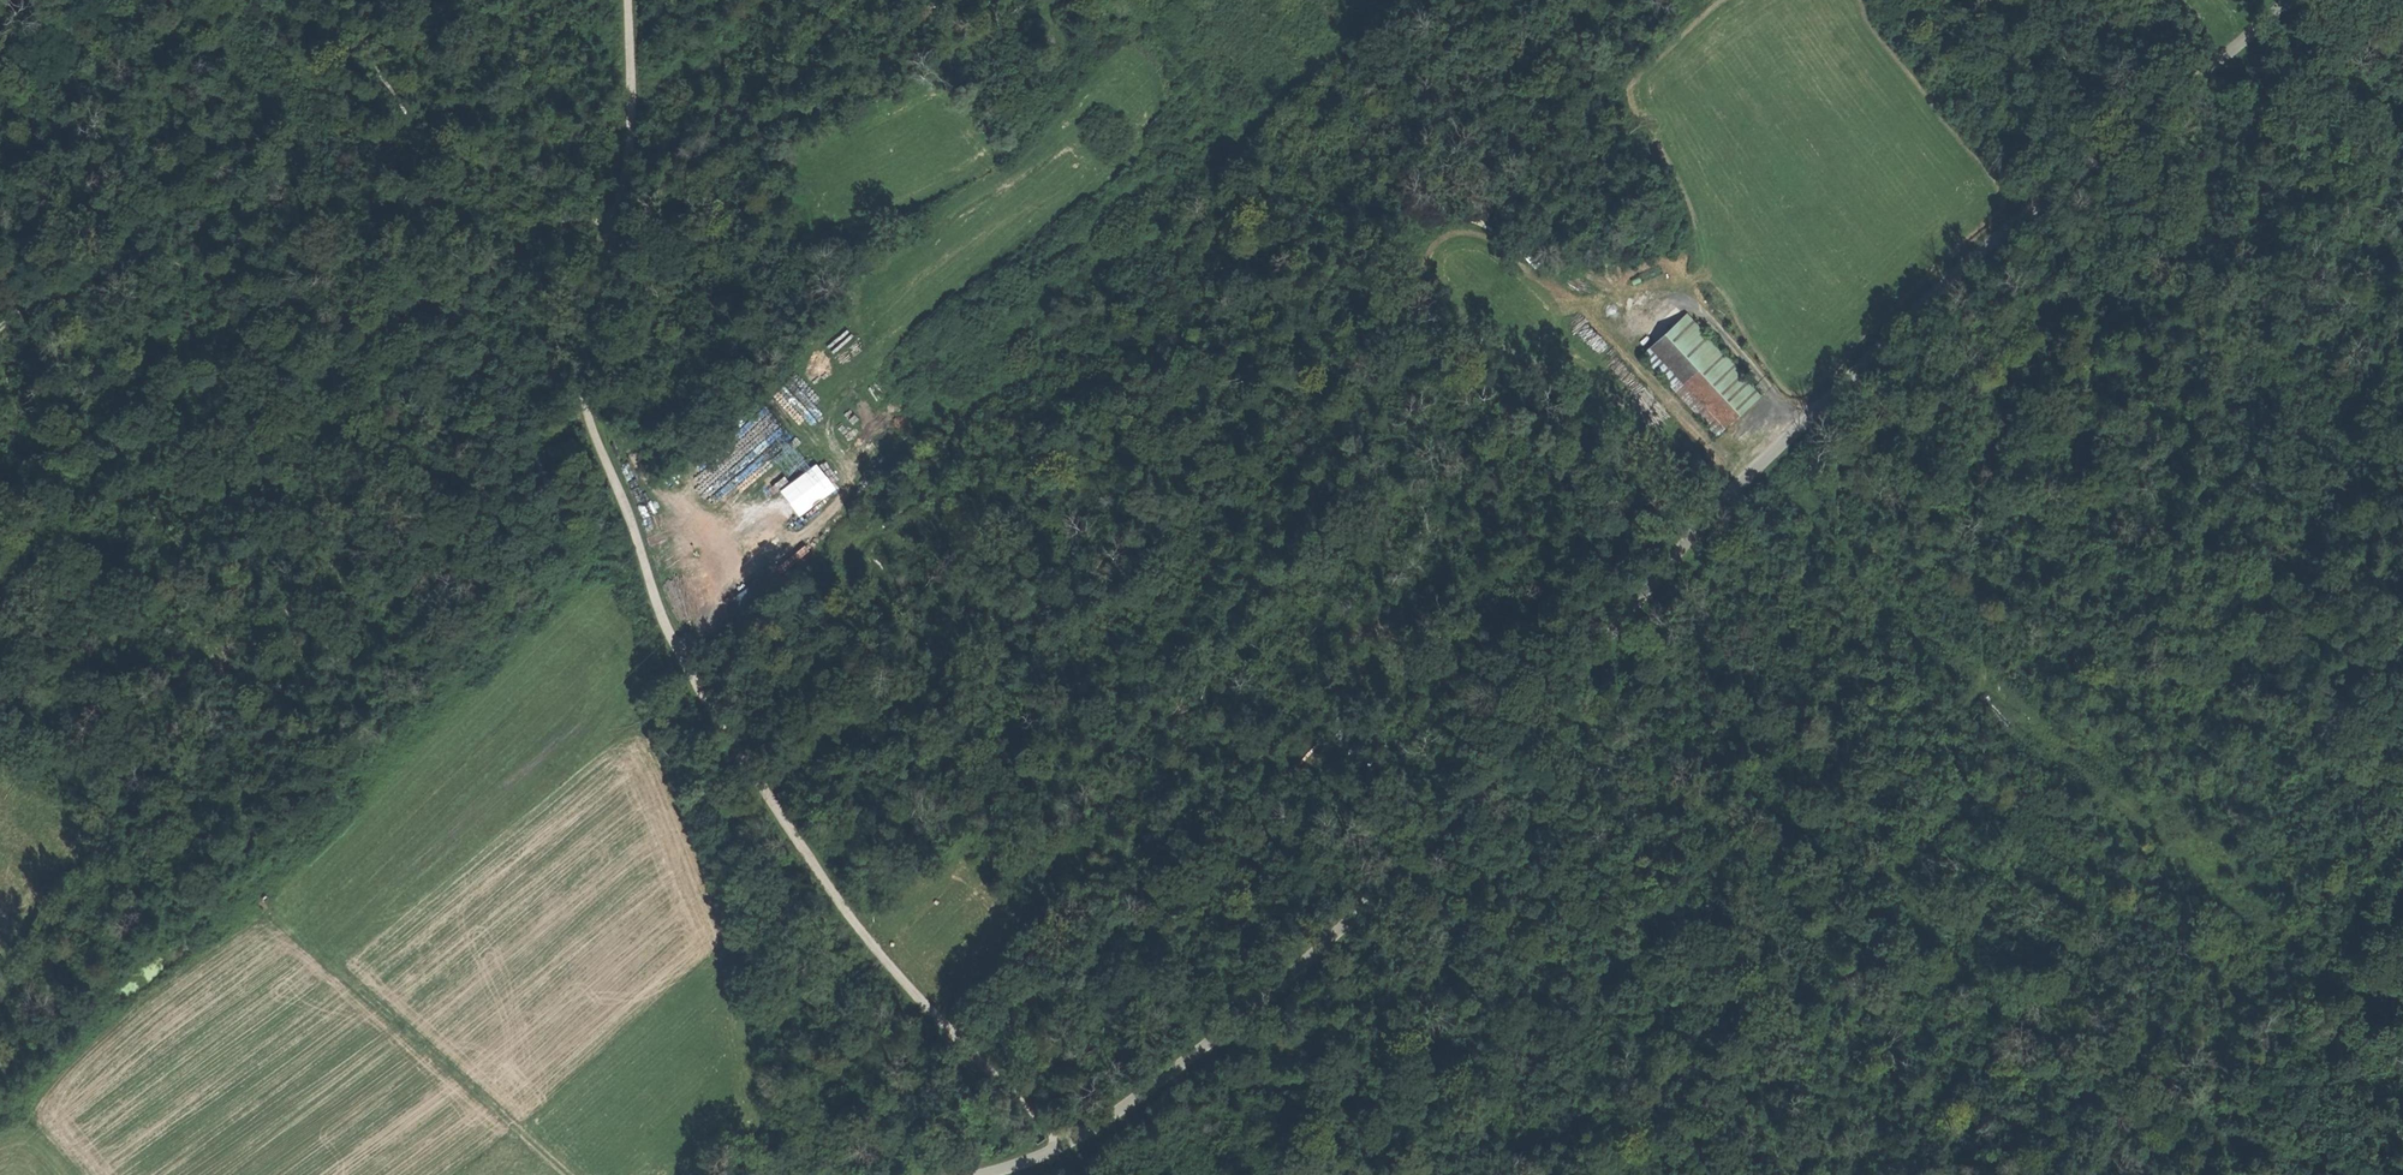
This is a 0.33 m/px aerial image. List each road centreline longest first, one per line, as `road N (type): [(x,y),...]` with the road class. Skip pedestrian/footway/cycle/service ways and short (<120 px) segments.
road 1 (unclassified): [(2300,0),(2025,219),(1742,481),(1595,657),(1249,1013),(1138,1100),(1056,1148),(968,1174)]
road 2 (track): [(1056,1148),(1045,1127),(833,905),(682,659),(595,420),(590,335),(629,131),(627,0)]
road 3 (track): [(0,334),(147,236),(352,322),(407,317),(574,221),(611,210)]
road 4 (track): [(345,971),(580,1174)]
road 5 (track): [(147,236),(0,55)]

